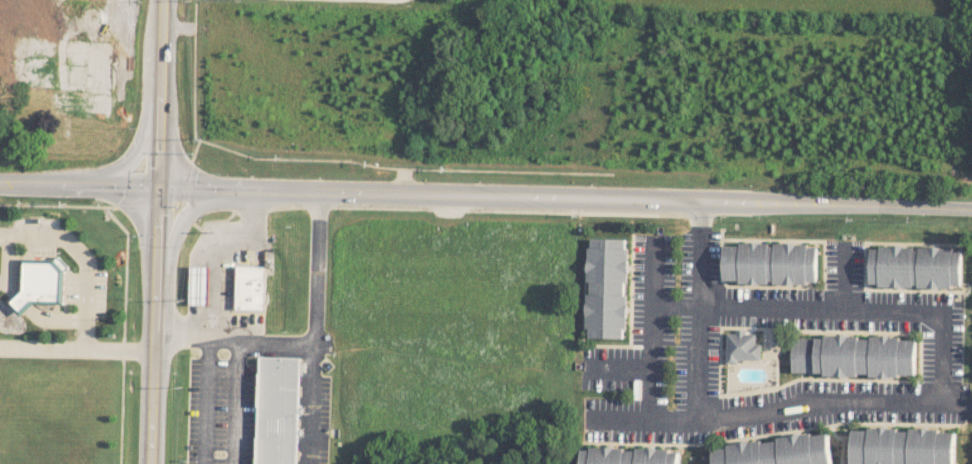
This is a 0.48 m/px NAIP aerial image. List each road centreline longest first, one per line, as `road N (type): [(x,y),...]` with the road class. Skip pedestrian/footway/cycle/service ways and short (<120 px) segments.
road 1 (tertiary): [(158,186),(971,203)]
road 2 (secondary): [(151,463),(158,186)]
road 3 (secondary): [(158,186),(164,0)]
road 4 (secondary): [(0,183),(158,186)]

